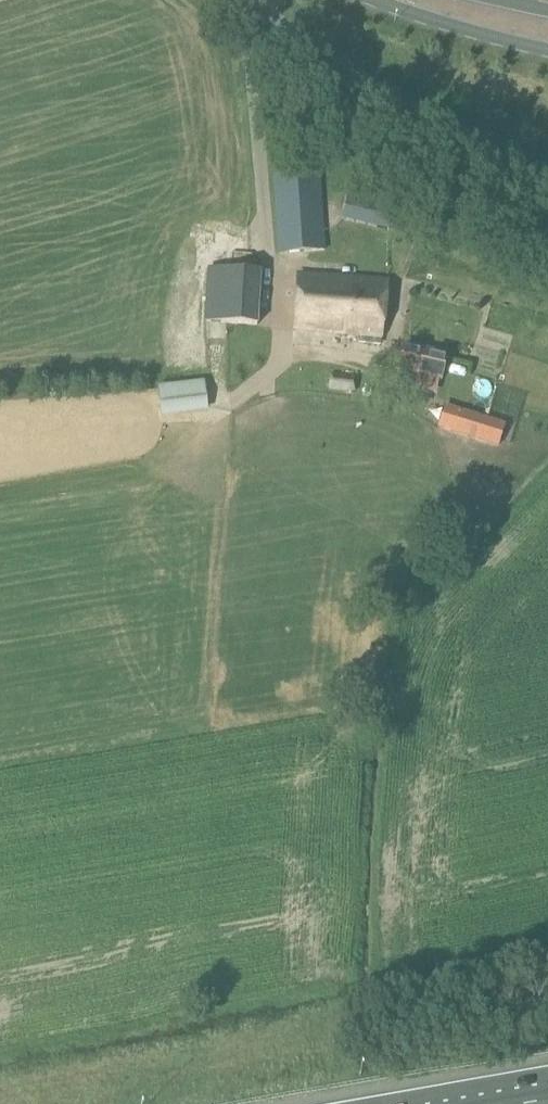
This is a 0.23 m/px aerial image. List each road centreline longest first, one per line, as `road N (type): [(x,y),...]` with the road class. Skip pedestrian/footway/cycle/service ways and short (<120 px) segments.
road 1 (secondary): [(370,0),(547,52)]

